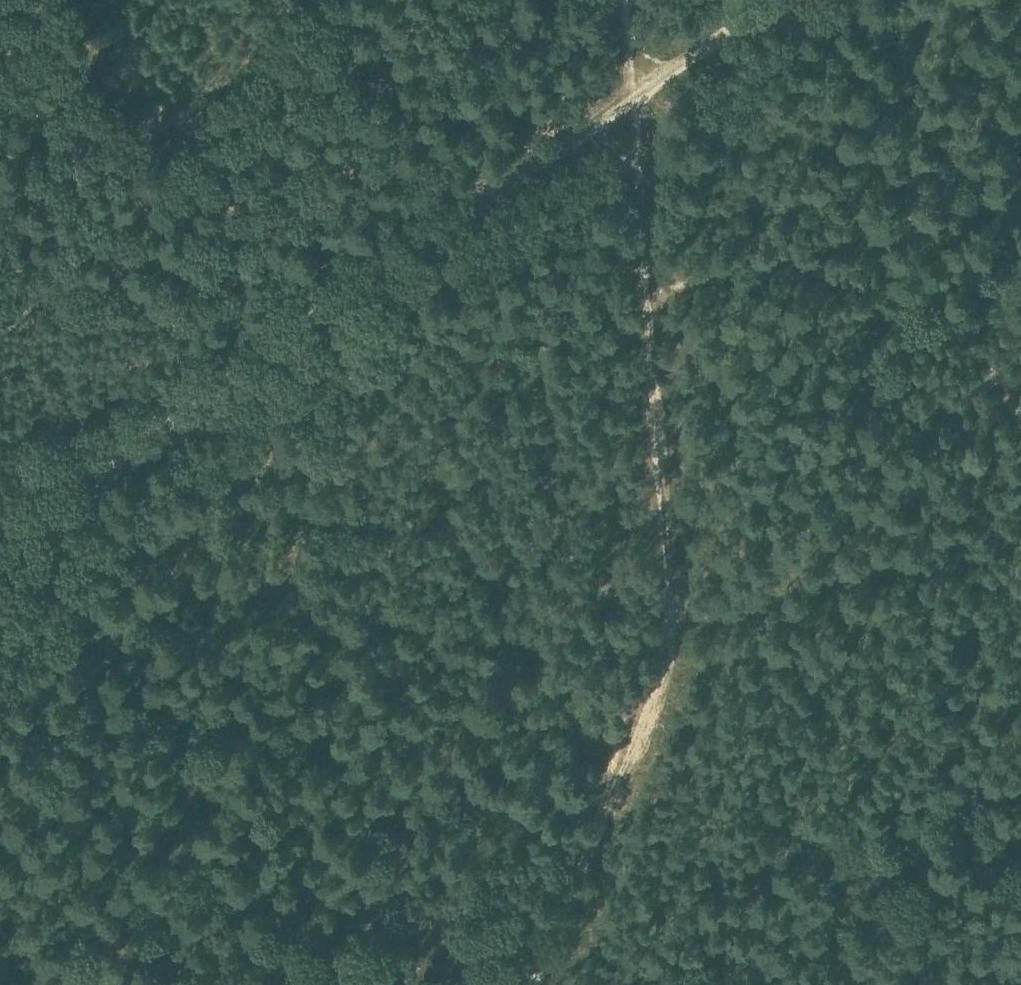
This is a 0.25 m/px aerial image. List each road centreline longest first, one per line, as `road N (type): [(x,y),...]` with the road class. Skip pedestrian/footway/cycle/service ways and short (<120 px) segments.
road 1 (track): [(623,0),(670,656),(537,984)]
road 2 (track): [(777,0),(181,404),(119,459)]
road 3 (track): [(119,459),(0,649)]
road 4 (track): [(119,459),(0,495)]

